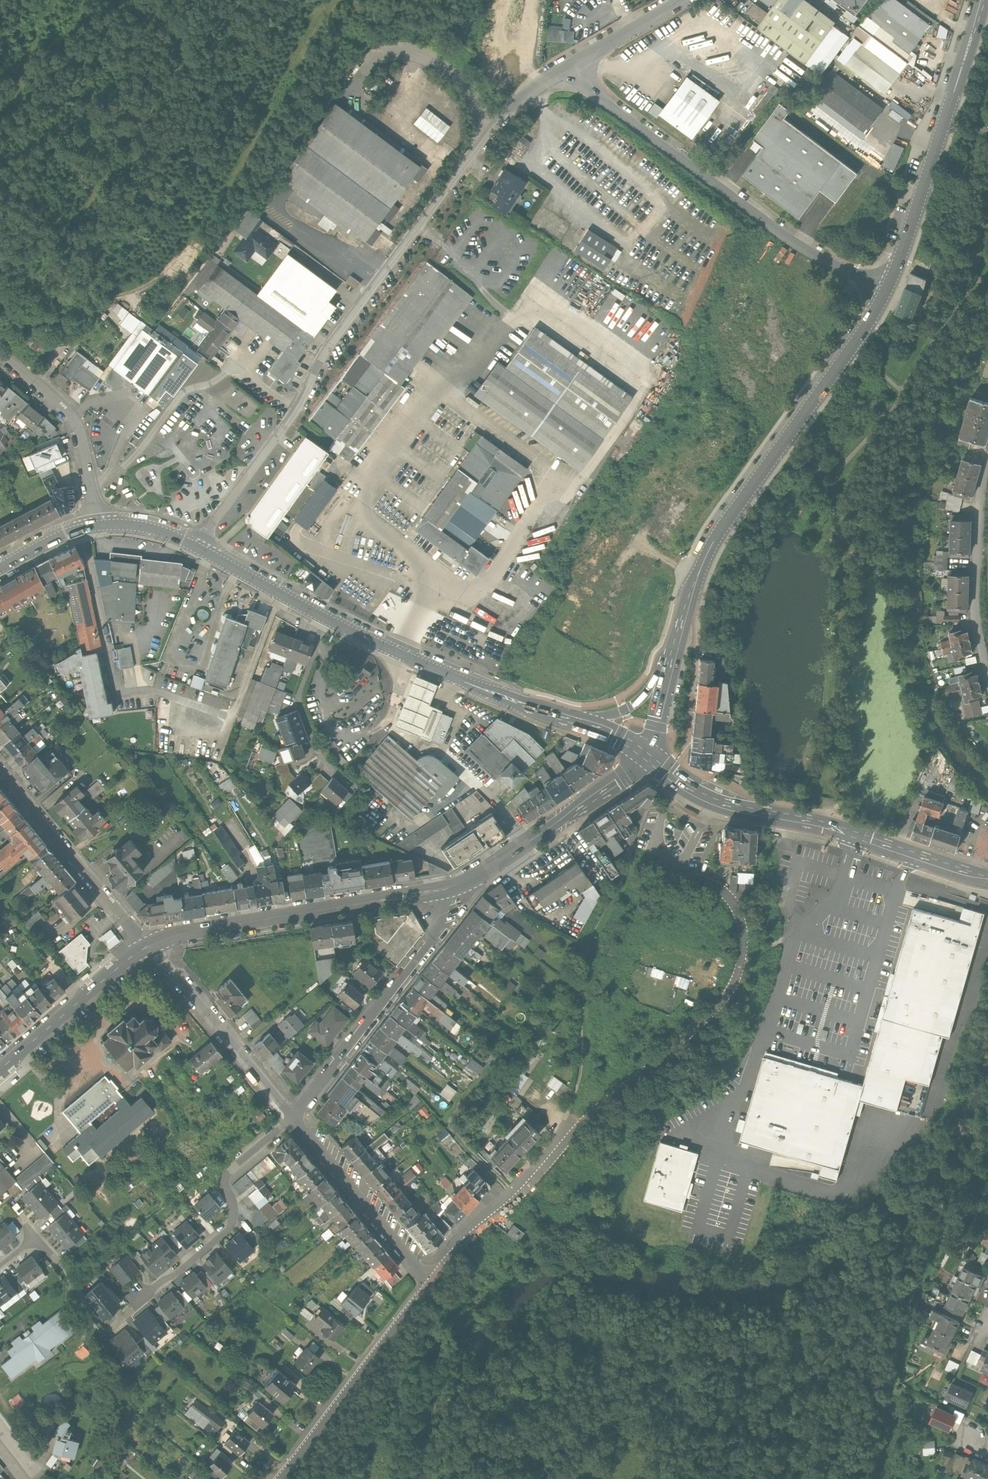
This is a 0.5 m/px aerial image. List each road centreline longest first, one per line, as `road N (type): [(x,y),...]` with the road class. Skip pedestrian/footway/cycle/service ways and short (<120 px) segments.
road 1 (unclassified): [(572,70),(505,116),(201,551)]
road 2 (unclassified): [(677,868),(722,891),(739,915),(742,965),(731,991),(603,1104),(428,1284)]
road 3 (secondary): [(886,292),(721,529),(688,599),(668,669)]
road 4 (secondary): [(201,551),(401,655),(555,714)]
road 5 (unclassified): [(886,292),(783,231),(572,70)]
road 6 (secondary): [(987,877),(824,825),(715,802),(648,757)]
road 7 (secondary): [(987,0),(886,292)]
road 8 (residential): [(296,1119),(227,1183),(235,1213),(226,1230),(109,1332)]
road 9 (secondary): [(443,892),(152,946)]
road 10 (residential): [(296,1119),(443,927),(443,892)]
road 11 (track): [(77,0),(73,8),(126,58),(126,71),(114,81),(100,79),(40,47),(23,70),(25,89),(0,107)]
road 12 (track): [(0,148),(64,114),(77,117),(81,131),(72,143),(40,171),(39,194),(71,211),(96,193)]
road 13 (unclassified): [(428,1284),(277,1478)]
road 14 (residential): [(152,946),(0,761)]
road 15 (residential): [(987,676),(975,613),(974,528),(987,453)]
road 16 (residential): [(296,1119),(152,946)]
road 17 (track): [(128,155),(181,75),(185,45),(106,0)]
road 18 (residential): [(428,1284),(296,1119)]
road 19 (unclassified): [(0,354),(74,421),(98,523)]
road 20 (secondary): [(152,946),(0,1075)]
road 21 (secondary): [(585,805),(502,863),(443,892)]
road 22 (unclassified): [(572,70),(683,0)]
road 23 (secondary): [(668,669),(625,710),(555,714)]

